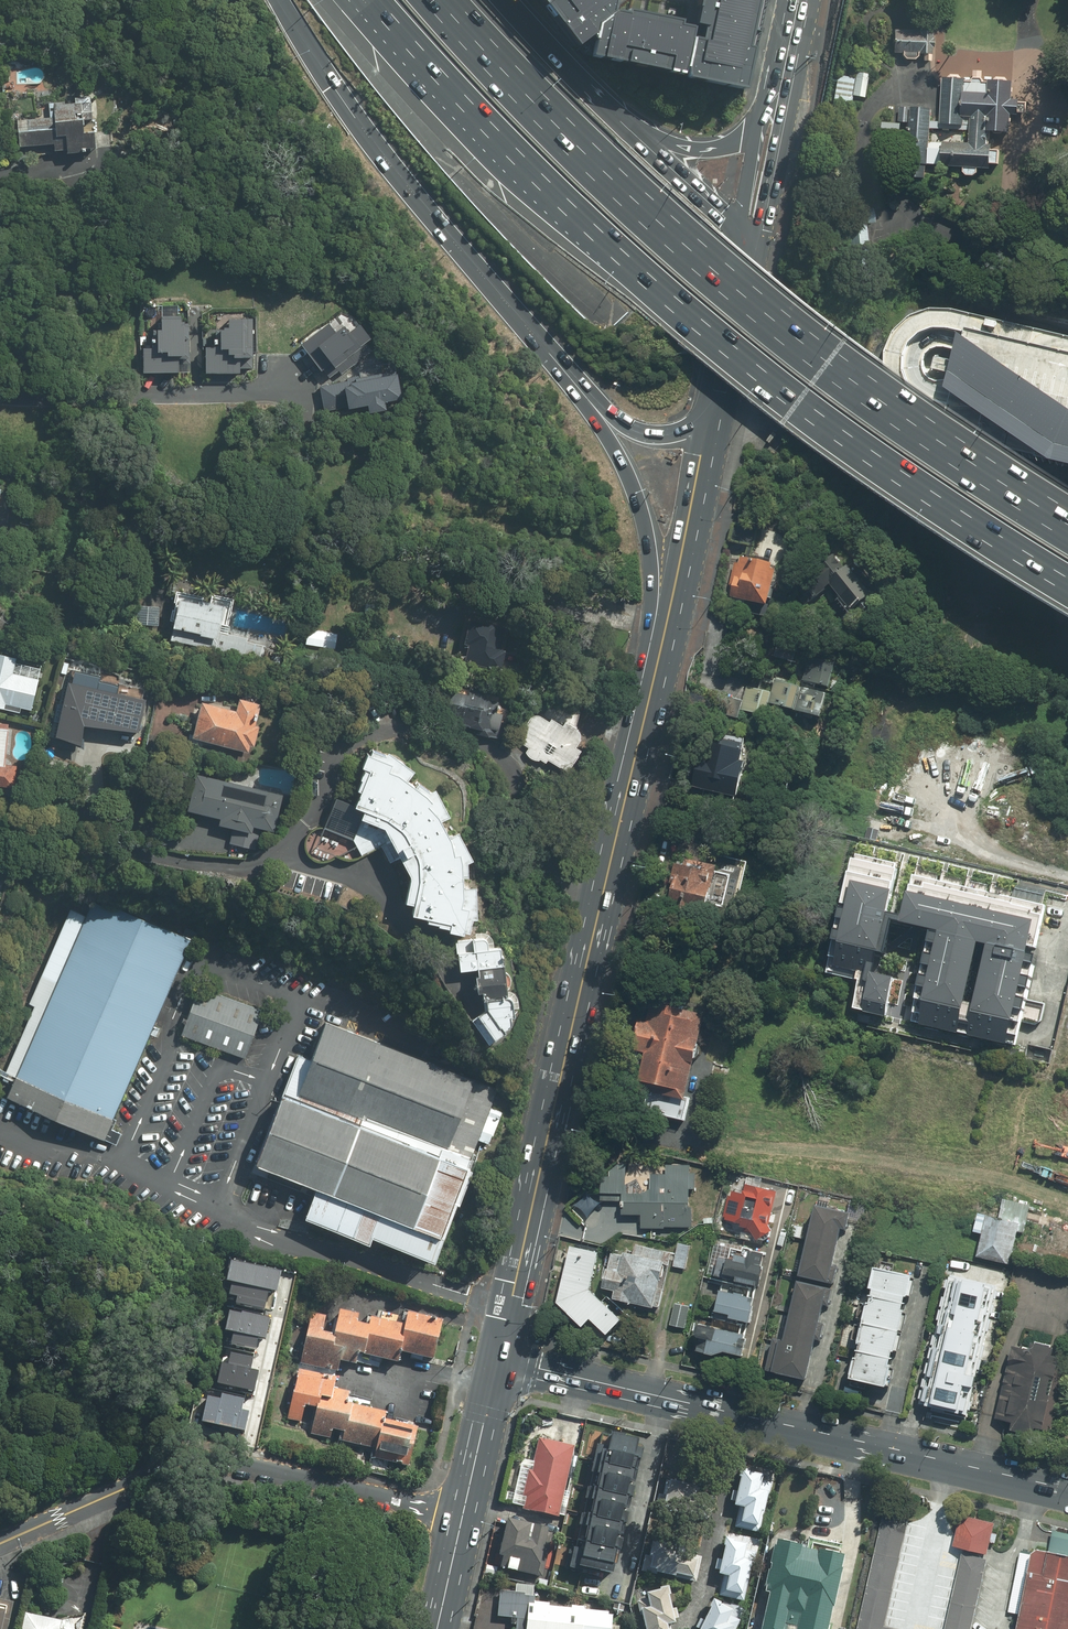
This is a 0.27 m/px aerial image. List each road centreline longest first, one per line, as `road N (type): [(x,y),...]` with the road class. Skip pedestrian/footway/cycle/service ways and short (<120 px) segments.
road 1 (motorway): [(1067,573),(853,434),(699,315),(599,228),(378,0)]
road 2 (motorway): [(423,0),(618,202),(705,277),(873,407),(1067,535)]
road 3 (primary): [(654,681),(500,1361)]
road 4 (primary): [(1067,1490),(500,1361)]
road 5 (residential): [(0,1543),(201,1460),(463,1517)]
road 6 (motorway): [(552,350),(457,248),(332,87),(278,0)]
road 7 (motorway): [(654,681),(651,567),(638,500),(552,350)]
road 8 (primary): [(717,409),(654,681)]
road 9 (motorway): [(717,409),(681,433),(645,434),(552,350)]
road 10 (motorway): [(503,0),(631,129)]
road 11 (primary): [(750,239),(717,409)]
road 12 (motorway): [(631,129),(750,239)]
road 13 (primary): [(500,1361),(463,1517)]
road 14 (motorway): [(631,129),(691,150),(723,150),(778,116)]
road 15 (primary): [(778,116),(750,239)]

